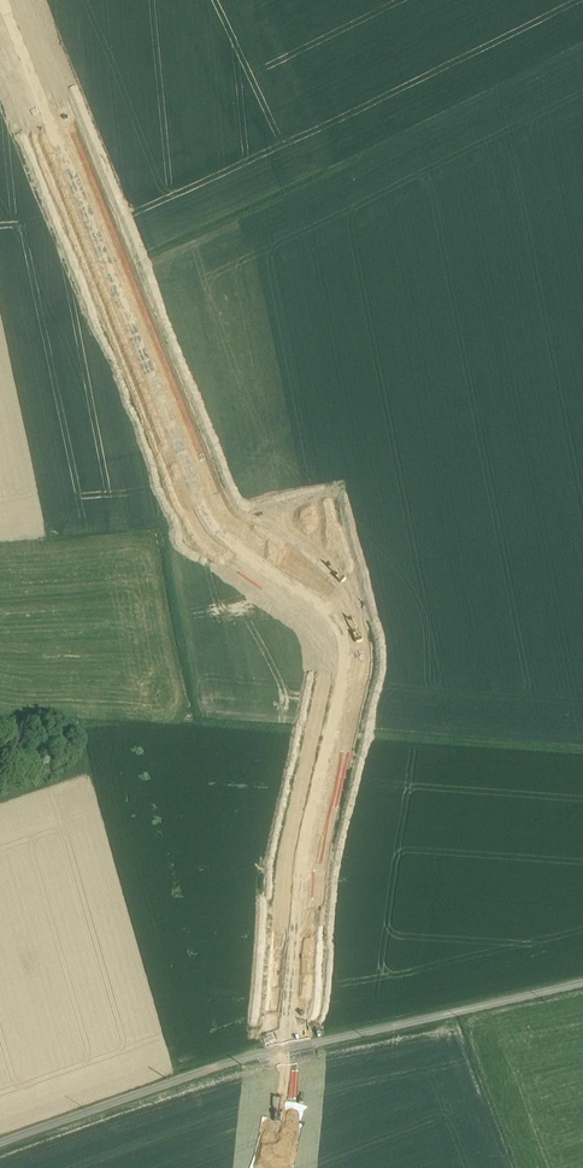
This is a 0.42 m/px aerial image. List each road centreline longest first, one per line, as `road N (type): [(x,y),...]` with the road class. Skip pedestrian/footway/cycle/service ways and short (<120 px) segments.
road 1 (track): [(0,1143),(284,1050),(582,987)]

